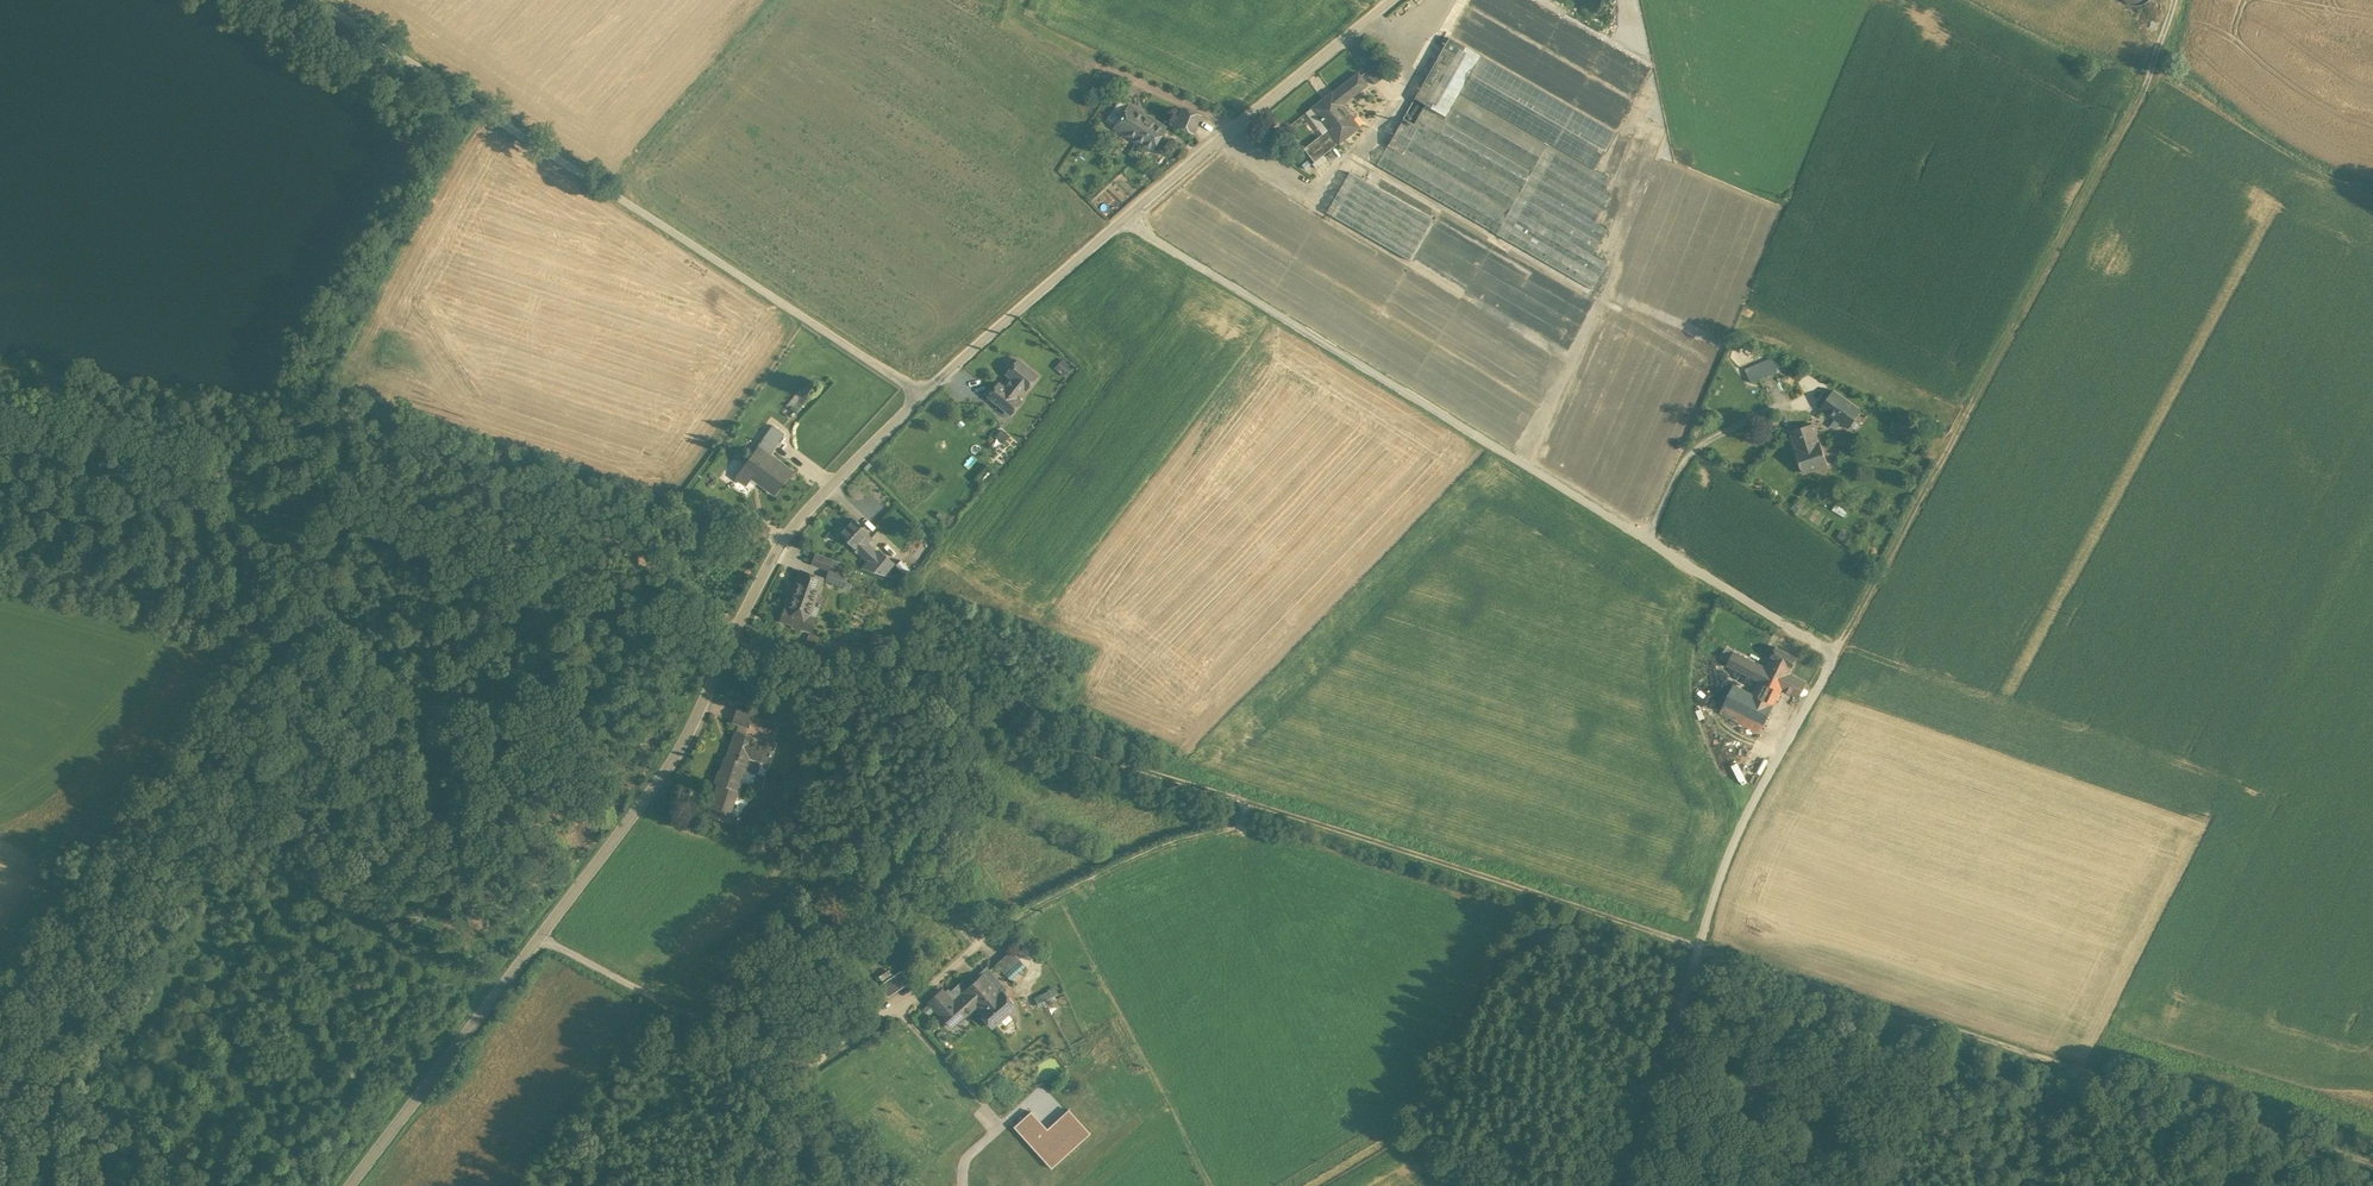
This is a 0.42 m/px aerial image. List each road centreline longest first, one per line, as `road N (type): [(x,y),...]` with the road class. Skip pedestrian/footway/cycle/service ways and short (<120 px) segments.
road 1 (track): [(2372,1166),(0,398)]
road 2 (track): [(1625,1185),(1730,859),(1841,652),(1124,219)]
road 3 (unclassified): [(922,392),(768,576),(663,780),(354,1185)]
road 4 (track): [(1841,652),(2153,72),(2174,0)]
road 5 (unclassified): [(322,0),(922,392)]
road 6 (unclassified): [(1394,0),(1182,168),(1034,310),(973,346),(922,392)]
road 7 (track): [(1649,534),(1713,437),(1768,409),(1818,405),(1825,414)]

